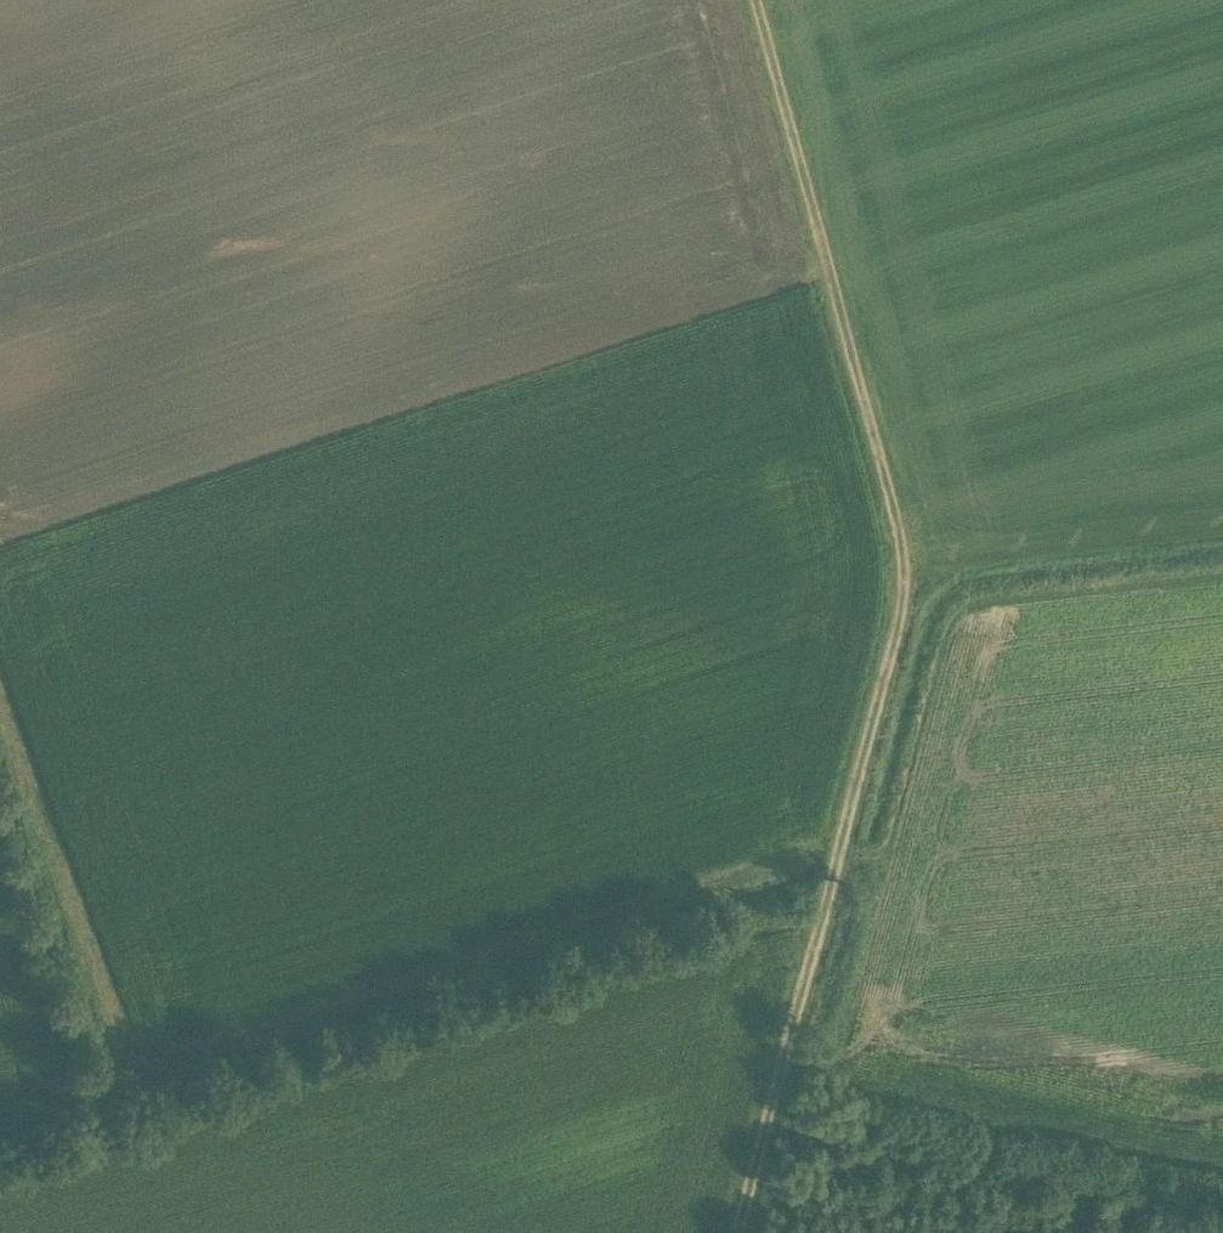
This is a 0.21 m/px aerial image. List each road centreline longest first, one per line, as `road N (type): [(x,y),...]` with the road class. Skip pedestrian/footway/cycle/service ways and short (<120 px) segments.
road 1 (track): [(754,0),(880,453),(903,599),(736,1232)]

